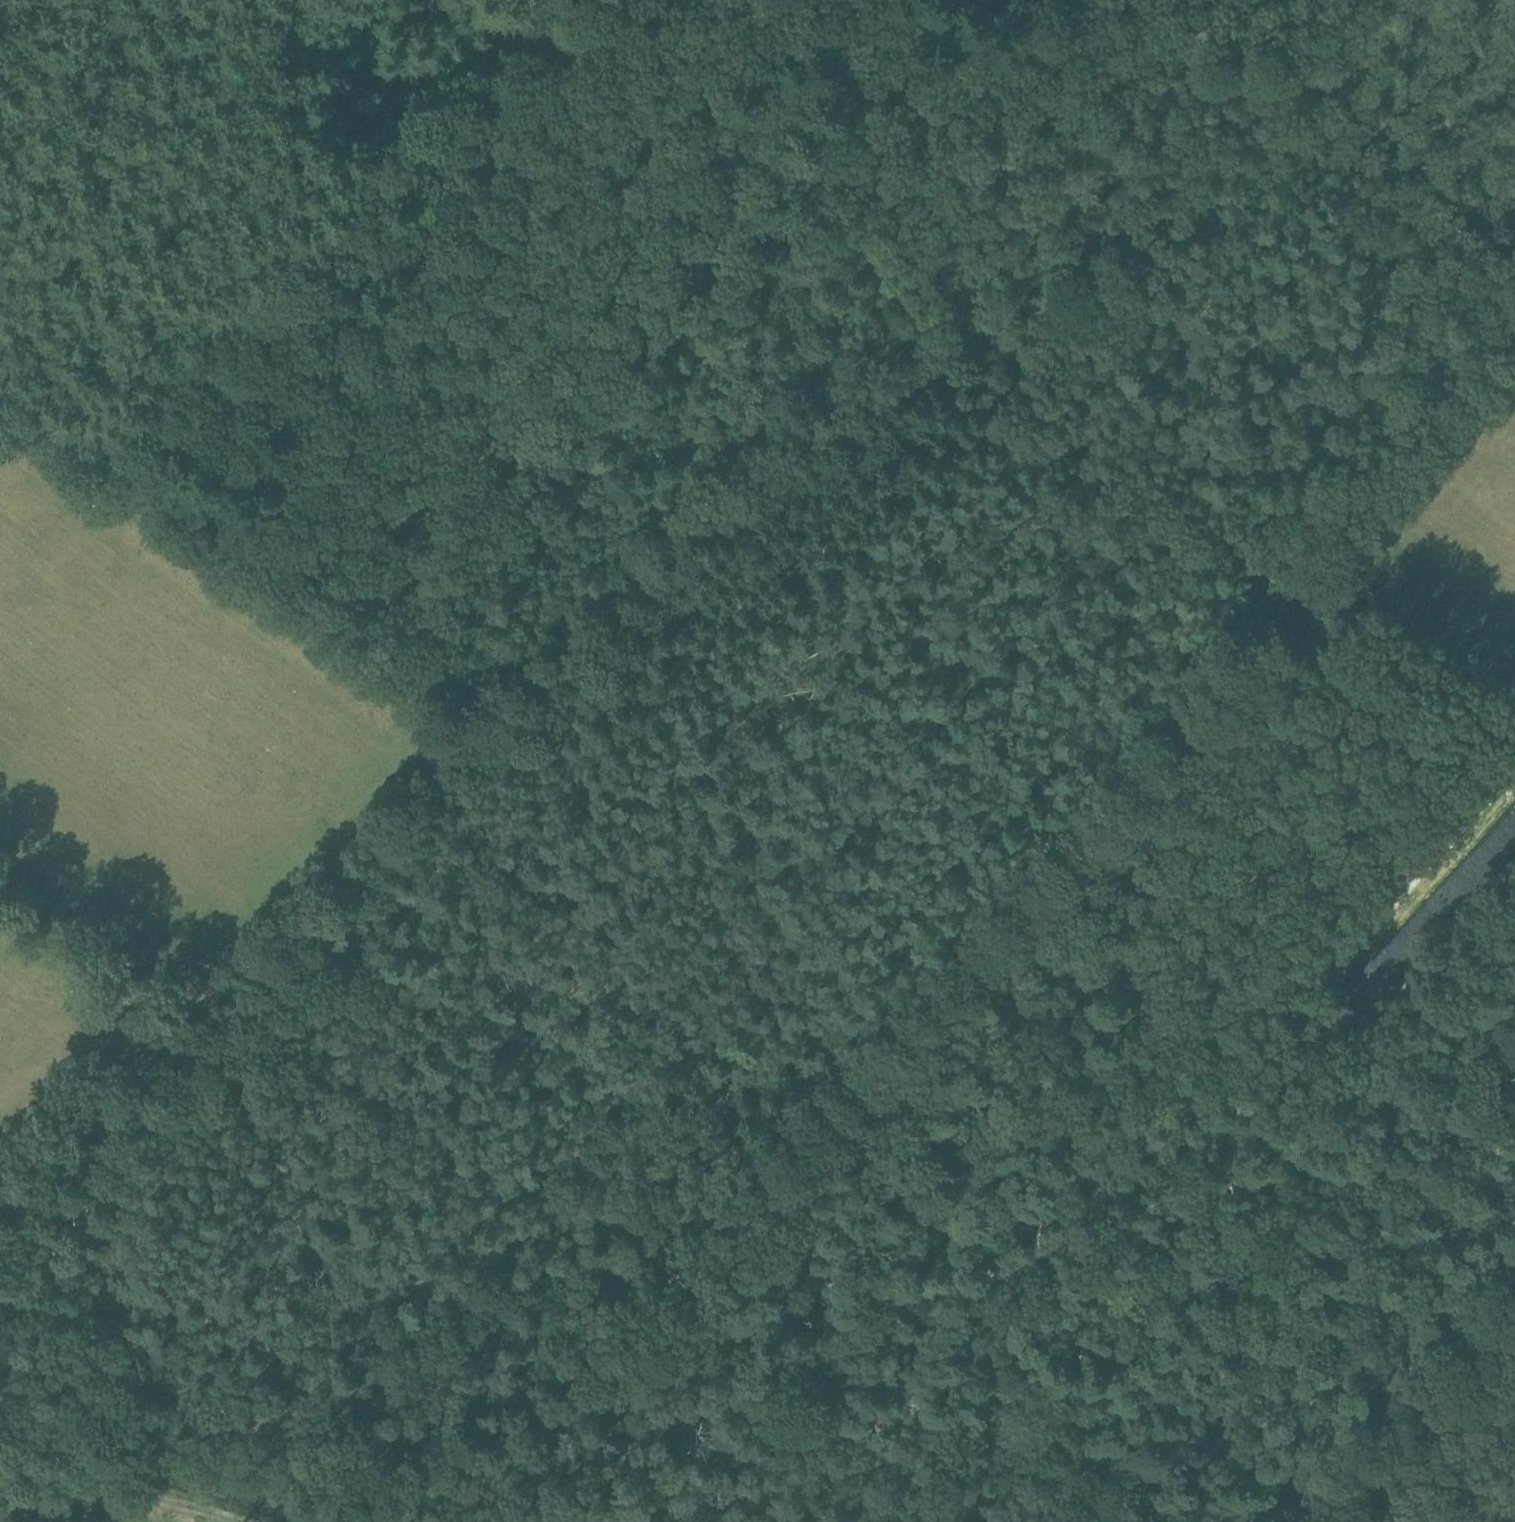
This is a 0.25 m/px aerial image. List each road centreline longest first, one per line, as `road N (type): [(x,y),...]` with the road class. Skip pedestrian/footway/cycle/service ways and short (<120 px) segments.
road 1 (track): [(1313,591),(1514,726)]

